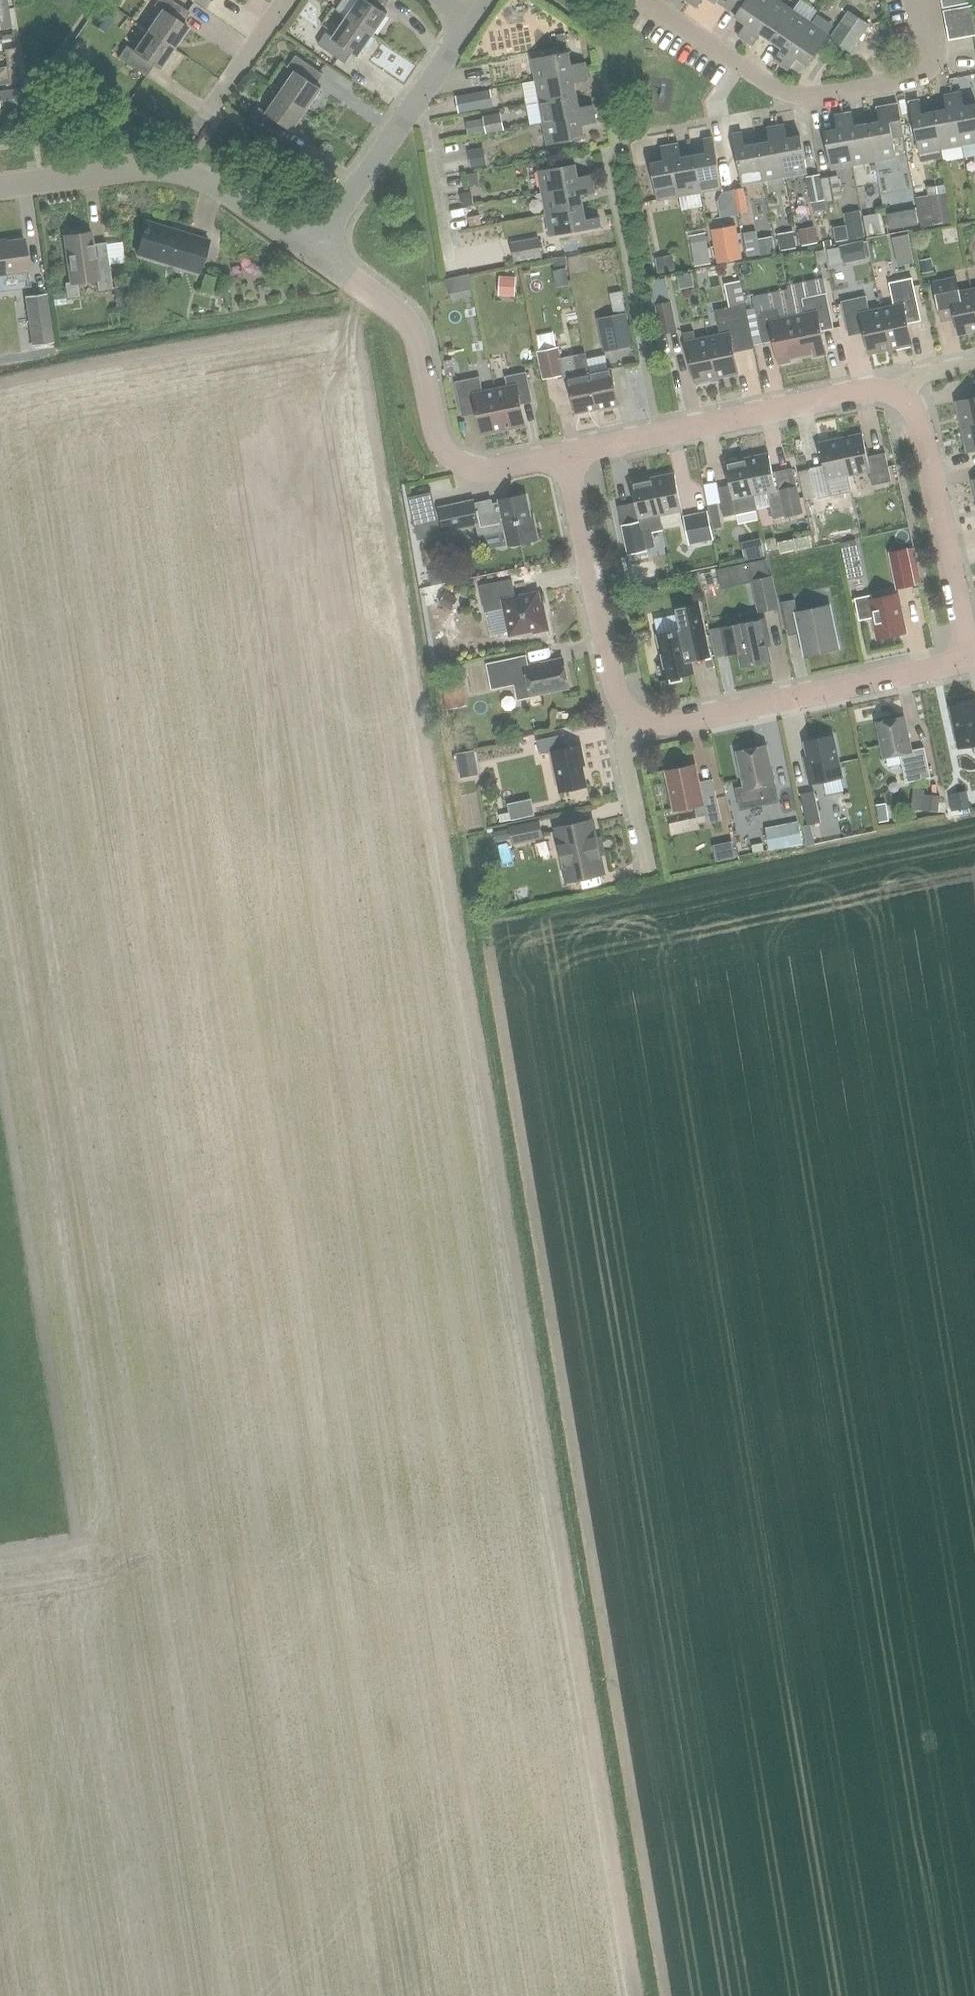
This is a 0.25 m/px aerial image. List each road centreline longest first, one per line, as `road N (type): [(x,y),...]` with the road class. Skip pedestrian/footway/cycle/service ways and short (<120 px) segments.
road 1 (residential): [(309,246),(394,308),(417,339),(439,445),(455,467),(488,474),(566,458)]
road 2 (residential): [(925,0),(935,53),(923,78),(813,97),(779,90),(645,0)]
road 3 (residential): [(620,734),(967,661)]
road 4 (residential): [(566,458),(867,391),(902,397)]
road 5 (residential): [(309,246),(214,181),(166,165),(0,190)]
road 6 (residential): [(620,734),(566,458)]
road 7 (unclassified): [(309,246),(474,22)]
road 8 (residential): [(902,397),(919,423),(967,661)]
road 9 (residential): [(196,130),(289,0)]
road 10 (residential): [(648,871),(620,734)]

